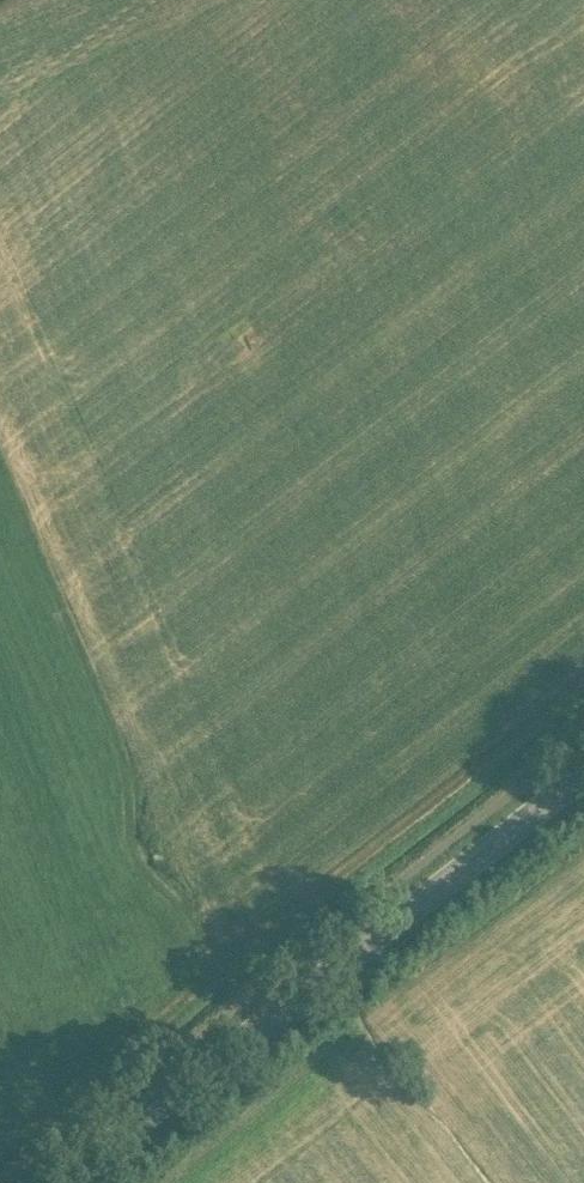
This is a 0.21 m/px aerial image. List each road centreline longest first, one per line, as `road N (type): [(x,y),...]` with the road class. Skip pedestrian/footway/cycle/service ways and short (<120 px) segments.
road 1 (secondary): [(583,775),(59,1182)]

